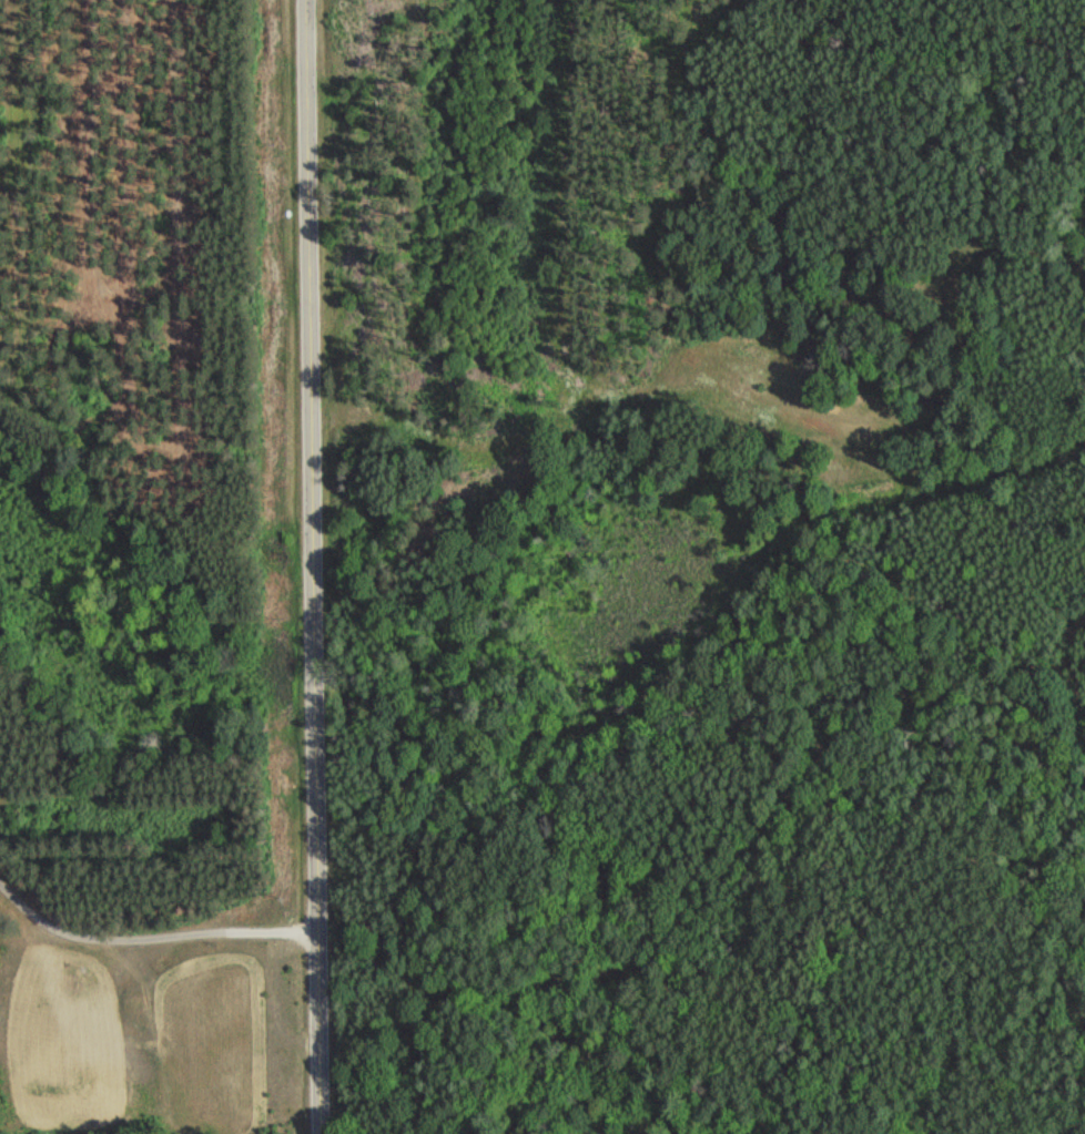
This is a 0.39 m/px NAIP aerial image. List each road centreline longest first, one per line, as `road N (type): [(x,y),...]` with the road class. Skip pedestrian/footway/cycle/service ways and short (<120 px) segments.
road 1 (residential): [(327,1133),(312,0)]

